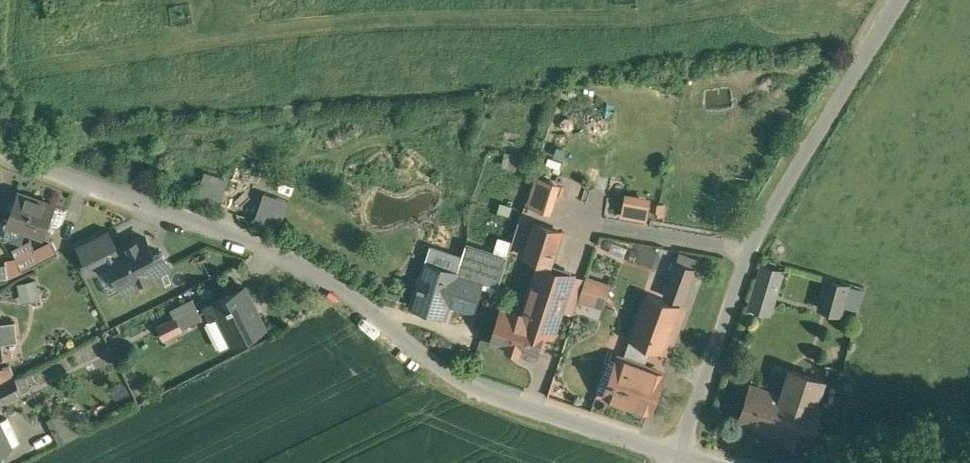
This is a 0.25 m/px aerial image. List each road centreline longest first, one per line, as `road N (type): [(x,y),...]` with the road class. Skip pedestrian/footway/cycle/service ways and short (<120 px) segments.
road 1 (unclassified): [(677,455),(465,384),(313,274),(68,183),(0,149)]
road 2 (unclassified): [(902,0),(755,246),(677,455)]

